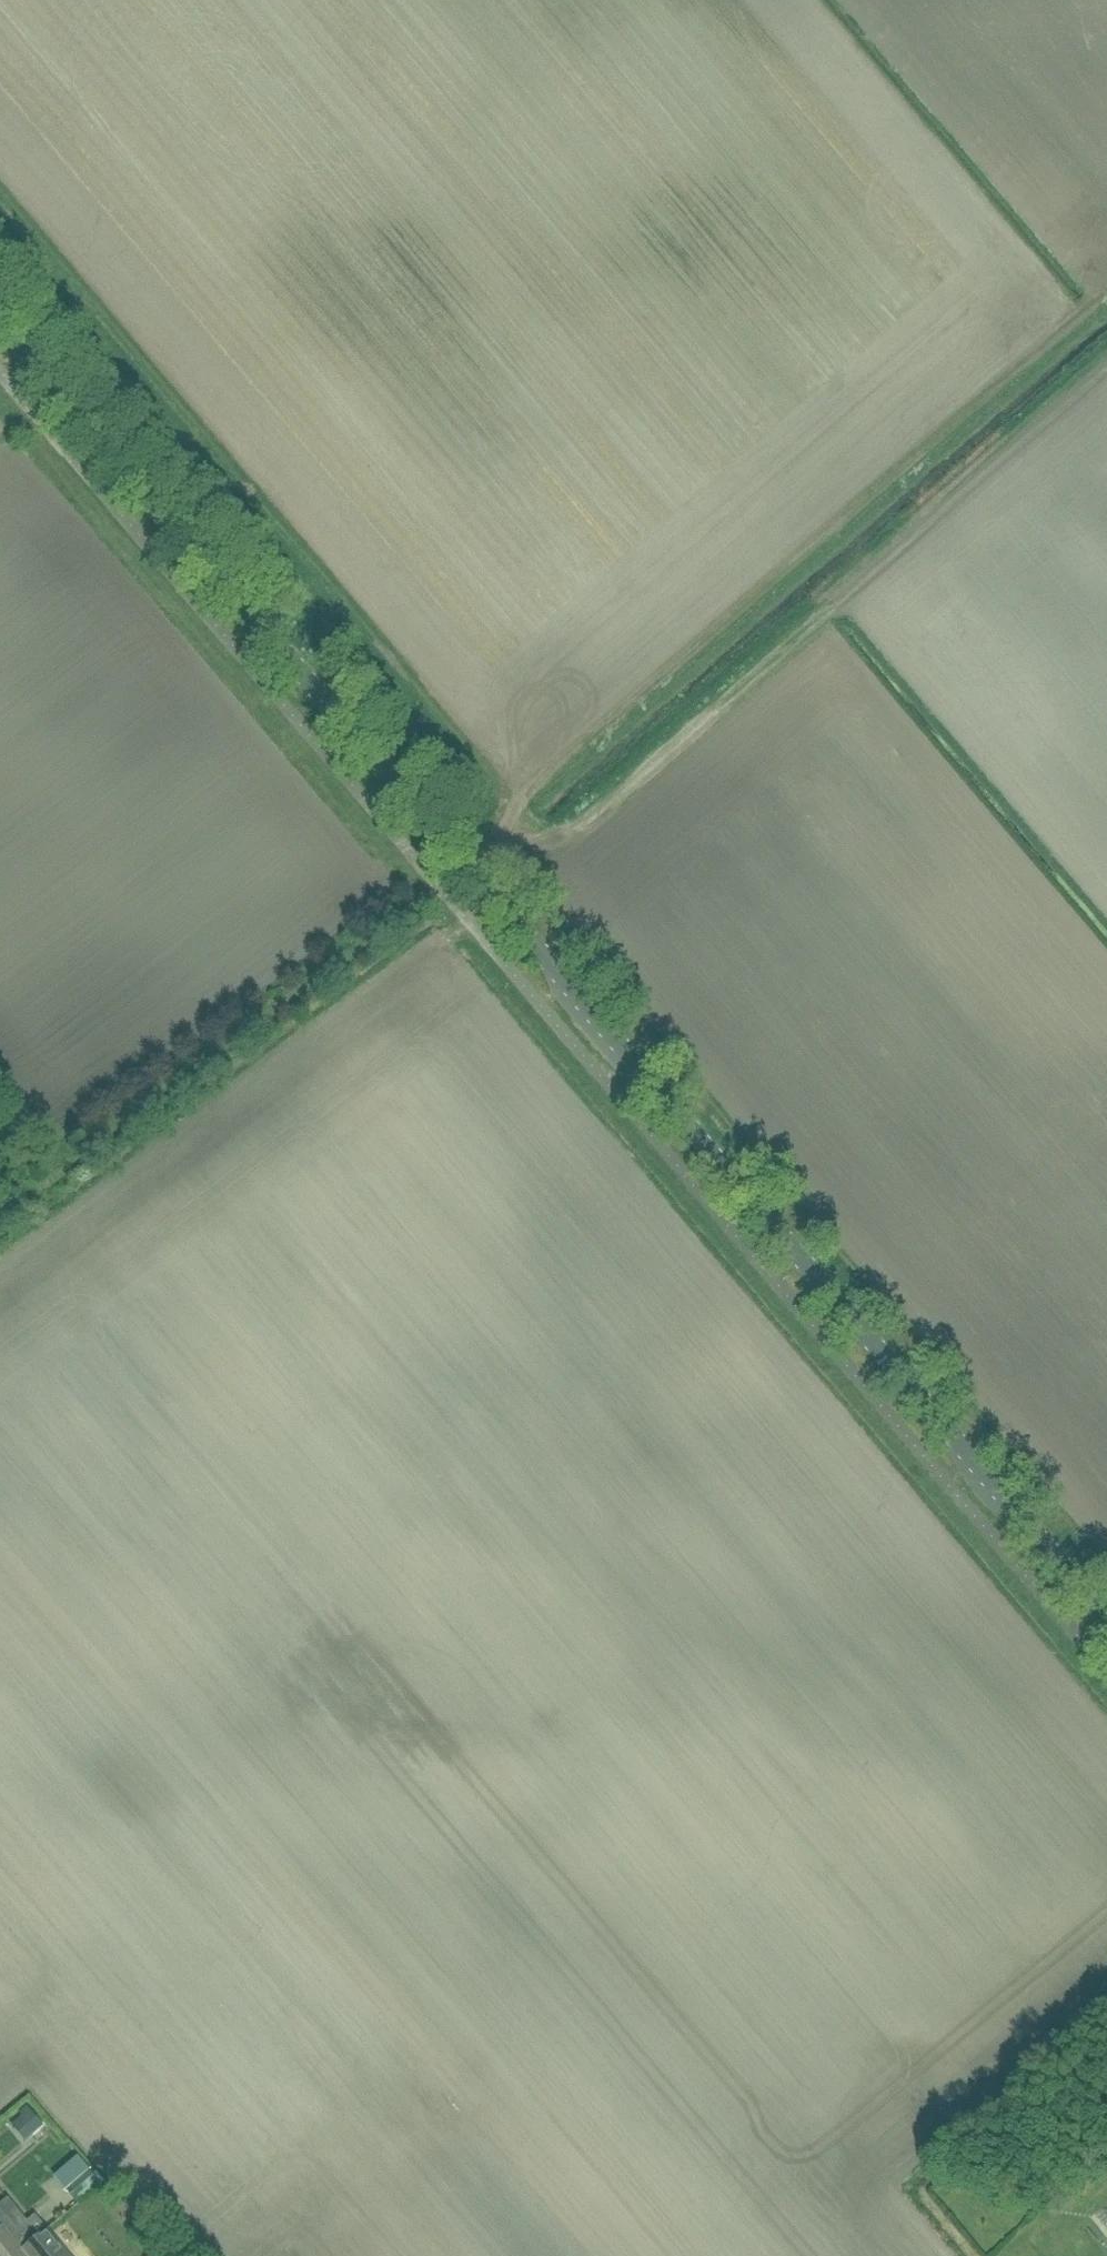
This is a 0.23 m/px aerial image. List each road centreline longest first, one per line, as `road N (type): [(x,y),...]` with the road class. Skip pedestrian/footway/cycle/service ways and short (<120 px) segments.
road 1 (tertiary): [(1106,1616),(0,316)]

